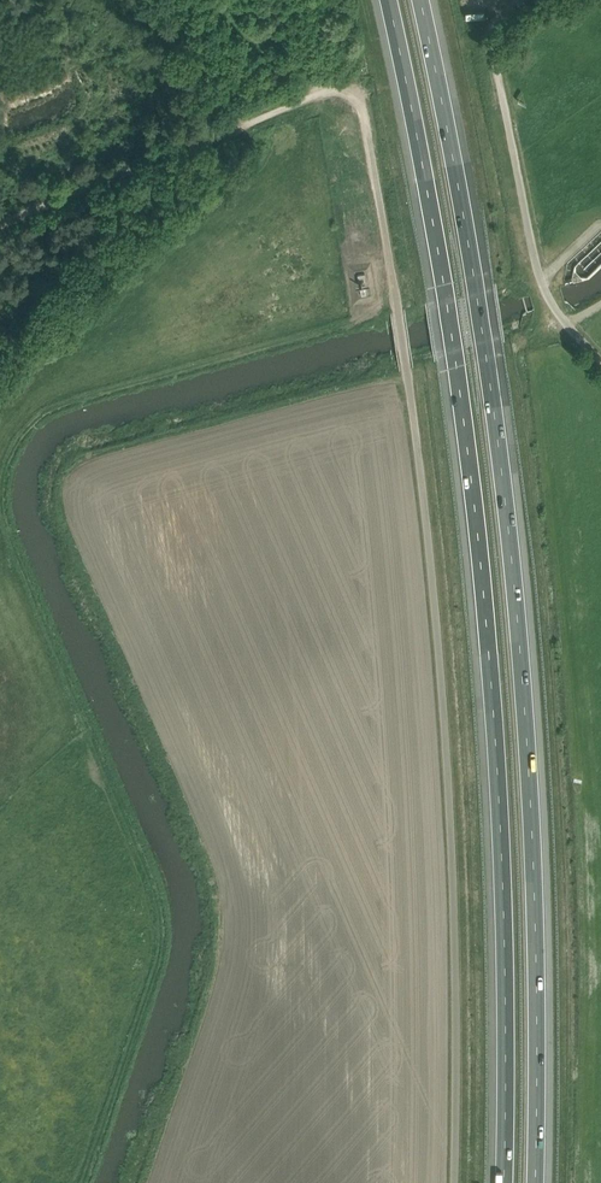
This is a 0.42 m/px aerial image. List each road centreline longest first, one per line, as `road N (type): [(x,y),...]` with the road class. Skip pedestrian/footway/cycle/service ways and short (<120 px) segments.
road 1 (unclassified): [(455,1182),(454,882),(432,563),(366,105),(353,92),(331,90),(242,122)]
road 2 (track): [(89,1182),(161,966),(165,925),(161,897),(11,531),(4,503),(16,447),(31,423),(68,403),(398,312)]
road 3 (motorway): [(388,0),(448,301),(478,545),(499,786),(504,1182)]
road 4 (motorway): [(535,1182),(531,786),(513,558),(477,294),(420,0)]
road 5 (unclassified): [(600,360),(561,318),(536,265),(499,72)]
road 6 (track): [(242,122),(0,222)]
road 7 (track): [(242,122),(224,112),(169,0)]

